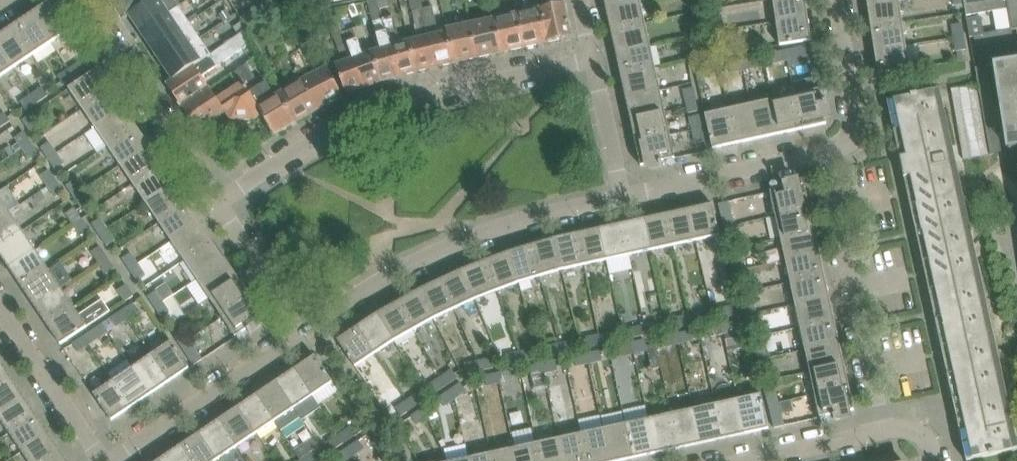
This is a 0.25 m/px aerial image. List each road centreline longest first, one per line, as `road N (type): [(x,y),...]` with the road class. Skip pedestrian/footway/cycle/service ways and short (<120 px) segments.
road 1 (residential): [(594,57),(398,105),(280,162),(221,205)]
road 2 (residential): [(307,333),(393,279),(493,233),(627,197)]
road 3 (residential): [(884,431),(827,151)]
road 4 (residential): [(221,205),(80,0)]
road 5 (residential): [(307,333),(120,460)]
road 6 (residential): [(627,197),(827,151)]
road 7 (residential): [(102,460),(0,309)]
road 8 (residential): [(827,151),(851,136),(857,110),(839,0)]
road 9 (residential): [(221,205),(307,333)]
road 10 (residential): [(627,197),(594,57)]
road 11 (residential): [(884,431),(744,460)]

